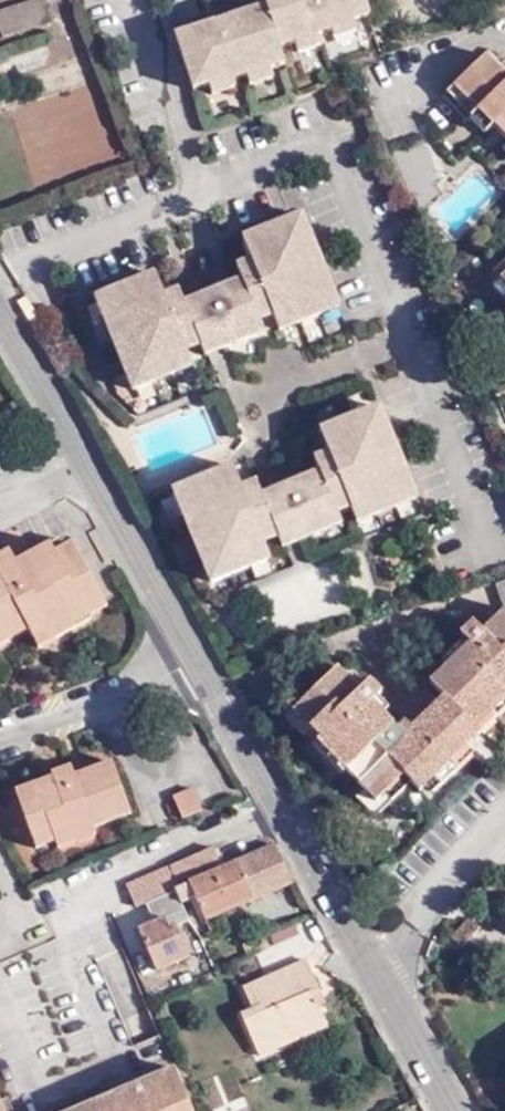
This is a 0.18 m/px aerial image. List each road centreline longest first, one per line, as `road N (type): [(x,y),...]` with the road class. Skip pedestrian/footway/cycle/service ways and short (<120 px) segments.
road 1 (tertiary): [(0,321),(137,545),(382,988)]
road 2 (residential): [(382,988),(468,856),(504,818)]
road 3 (tertiary): [(382,988),(453,1110)]

